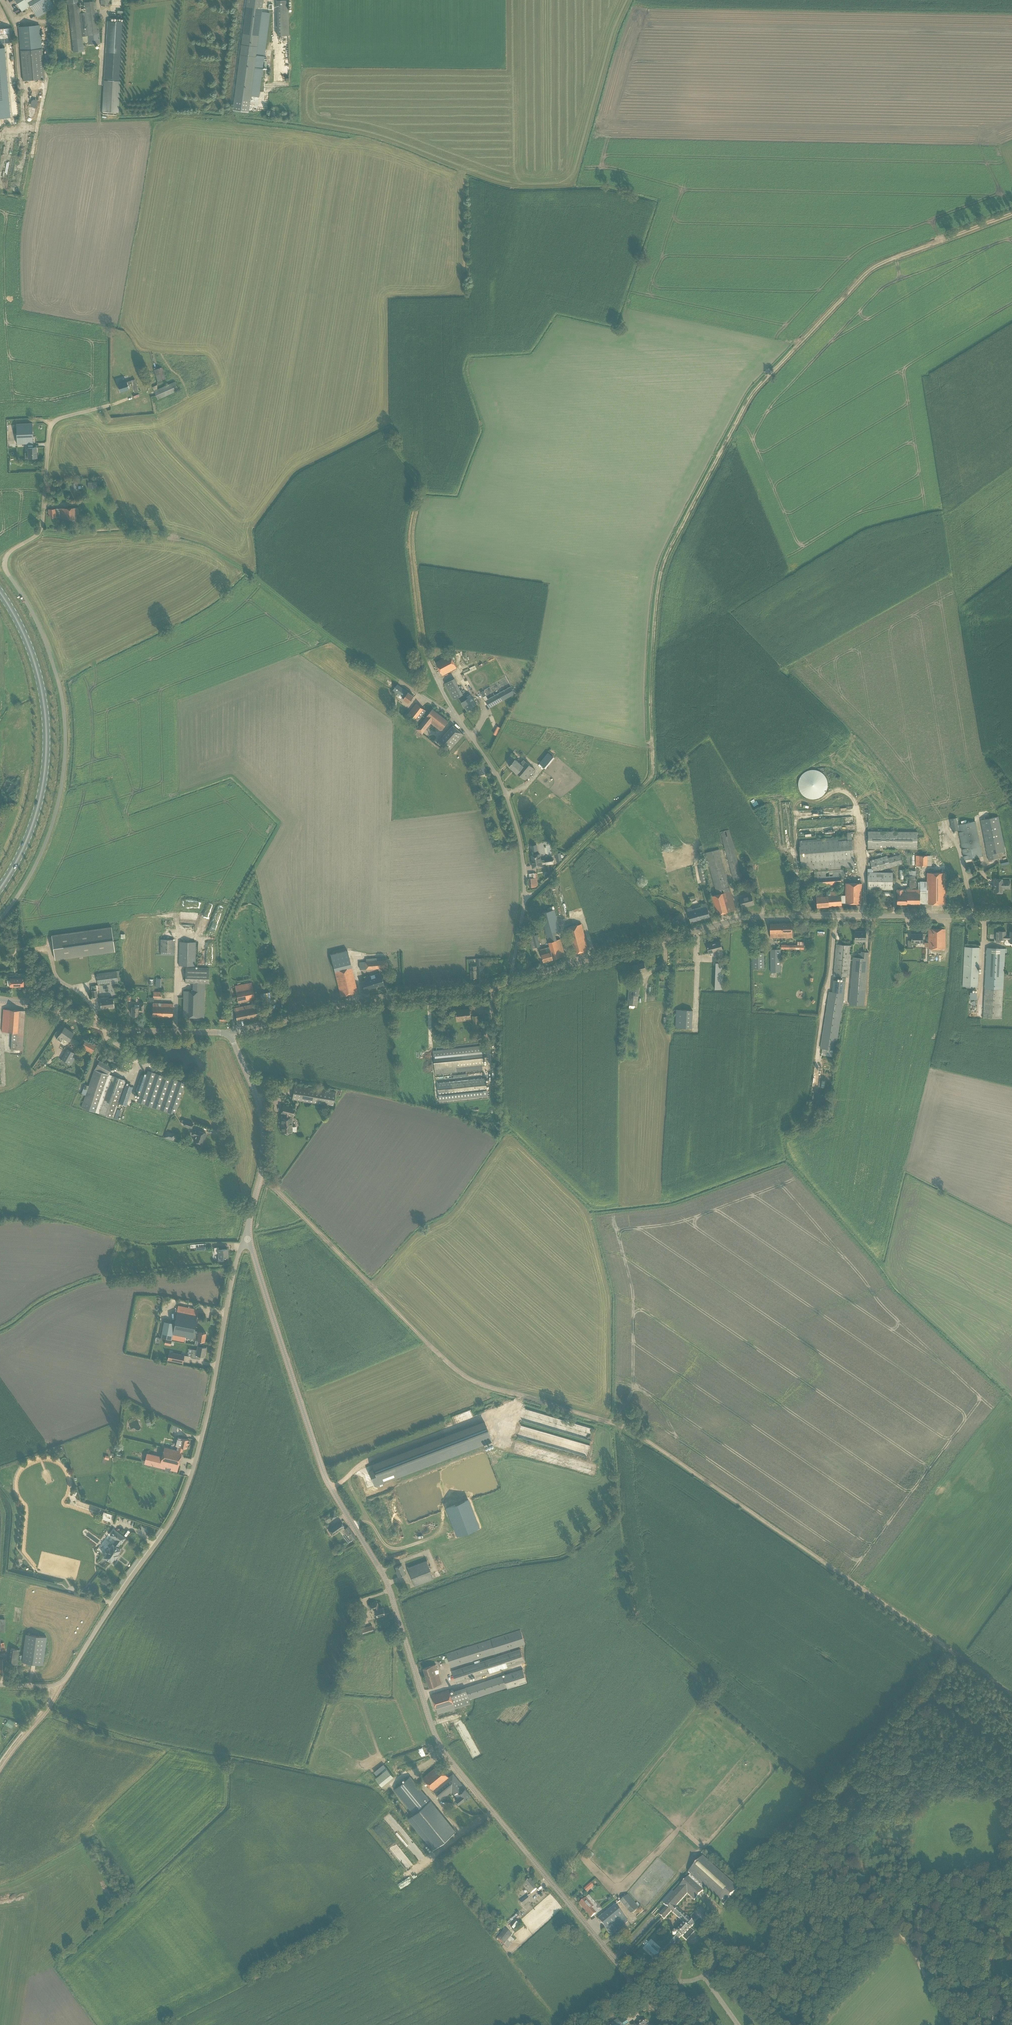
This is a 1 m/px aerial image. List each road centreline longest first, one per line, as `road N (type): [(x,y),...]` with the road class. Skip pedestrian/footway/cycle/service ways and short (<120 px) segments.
road 1 (track): [(260,1177),(454,1370),(632,1434),(1011,1695)]
road 2 (tertiary): [(668,2024),(441,1746),(387,1585),(323,1471),(247,1239)]
road 3 (track): [(524,897),(651,778),(661,575),(751,395),(875,266),(1011,214)]
road 4 (unclassified): [(1011,916),(753,918),(512,982)]
road 5 (unclassified): [(47,1686),(68,1676),(183,1498),(247,1239)]
road 6 (track): [(399,681),(204,549),(154,536),(39,532)]
road 7 (unclassified): [(4,562),(53,664),(65,741),(50,831),(0,919)]
road 8 (primary): [(0,888),(31,830),(46,749),(34,660),(0,592)]
road 9 (unclassified): [(230,1033),(358,1002),(512,982)]
road 10 (unclassified): [(512,982),(524,897),(519,837),(498,778),(459,720)]
road 11 (tertiary): [(230,1033),(117,1029),(0,999)]
road 12 (unclassified): [(4,562),(41,528),(51,423),(111,405)]
road 13 (tertiary): [(247,1239),(263,1128),(230,1033)]
road 14 (track): [(419,494),(410,543),(428,661)]

